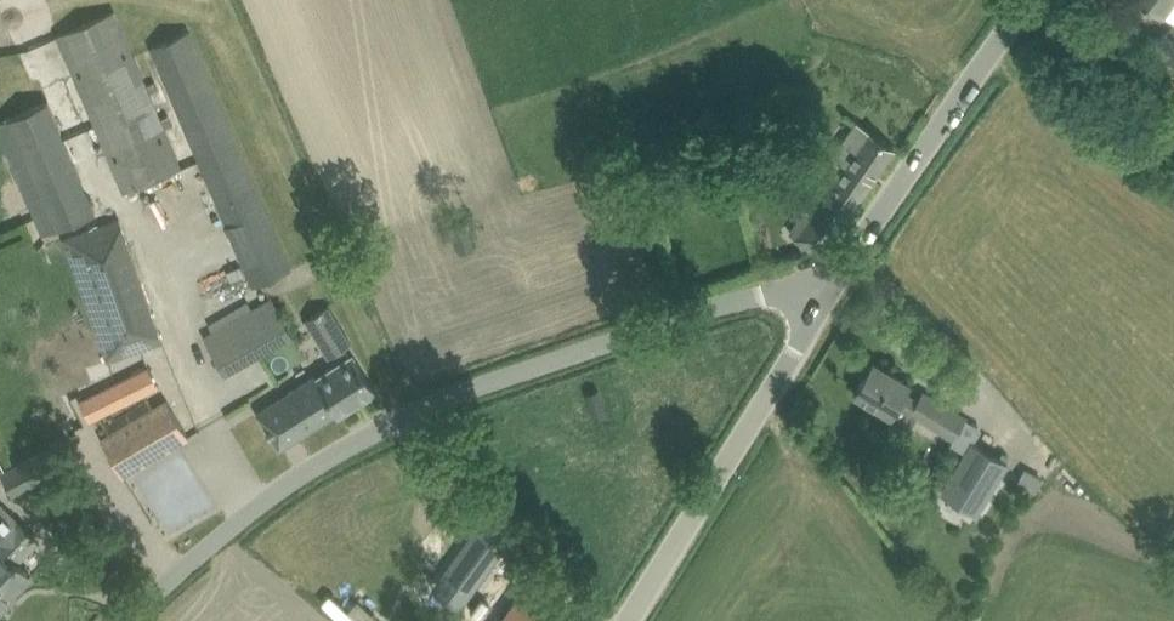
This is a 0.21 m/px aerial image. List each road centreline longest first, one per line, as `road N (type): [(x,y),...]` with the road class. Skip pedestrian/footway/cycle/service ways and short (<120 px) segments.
road 1 (unclassified): [(102,620),(278,475),(352,427),(430,395),(774,294),(822,288)]
road 2 (track): [(389,412),(217,0)]
road 3 (unclassified): [(624,620),(822,288)]
road 4 (unclassified): [(822,288),(971,62),(1023,0)]

